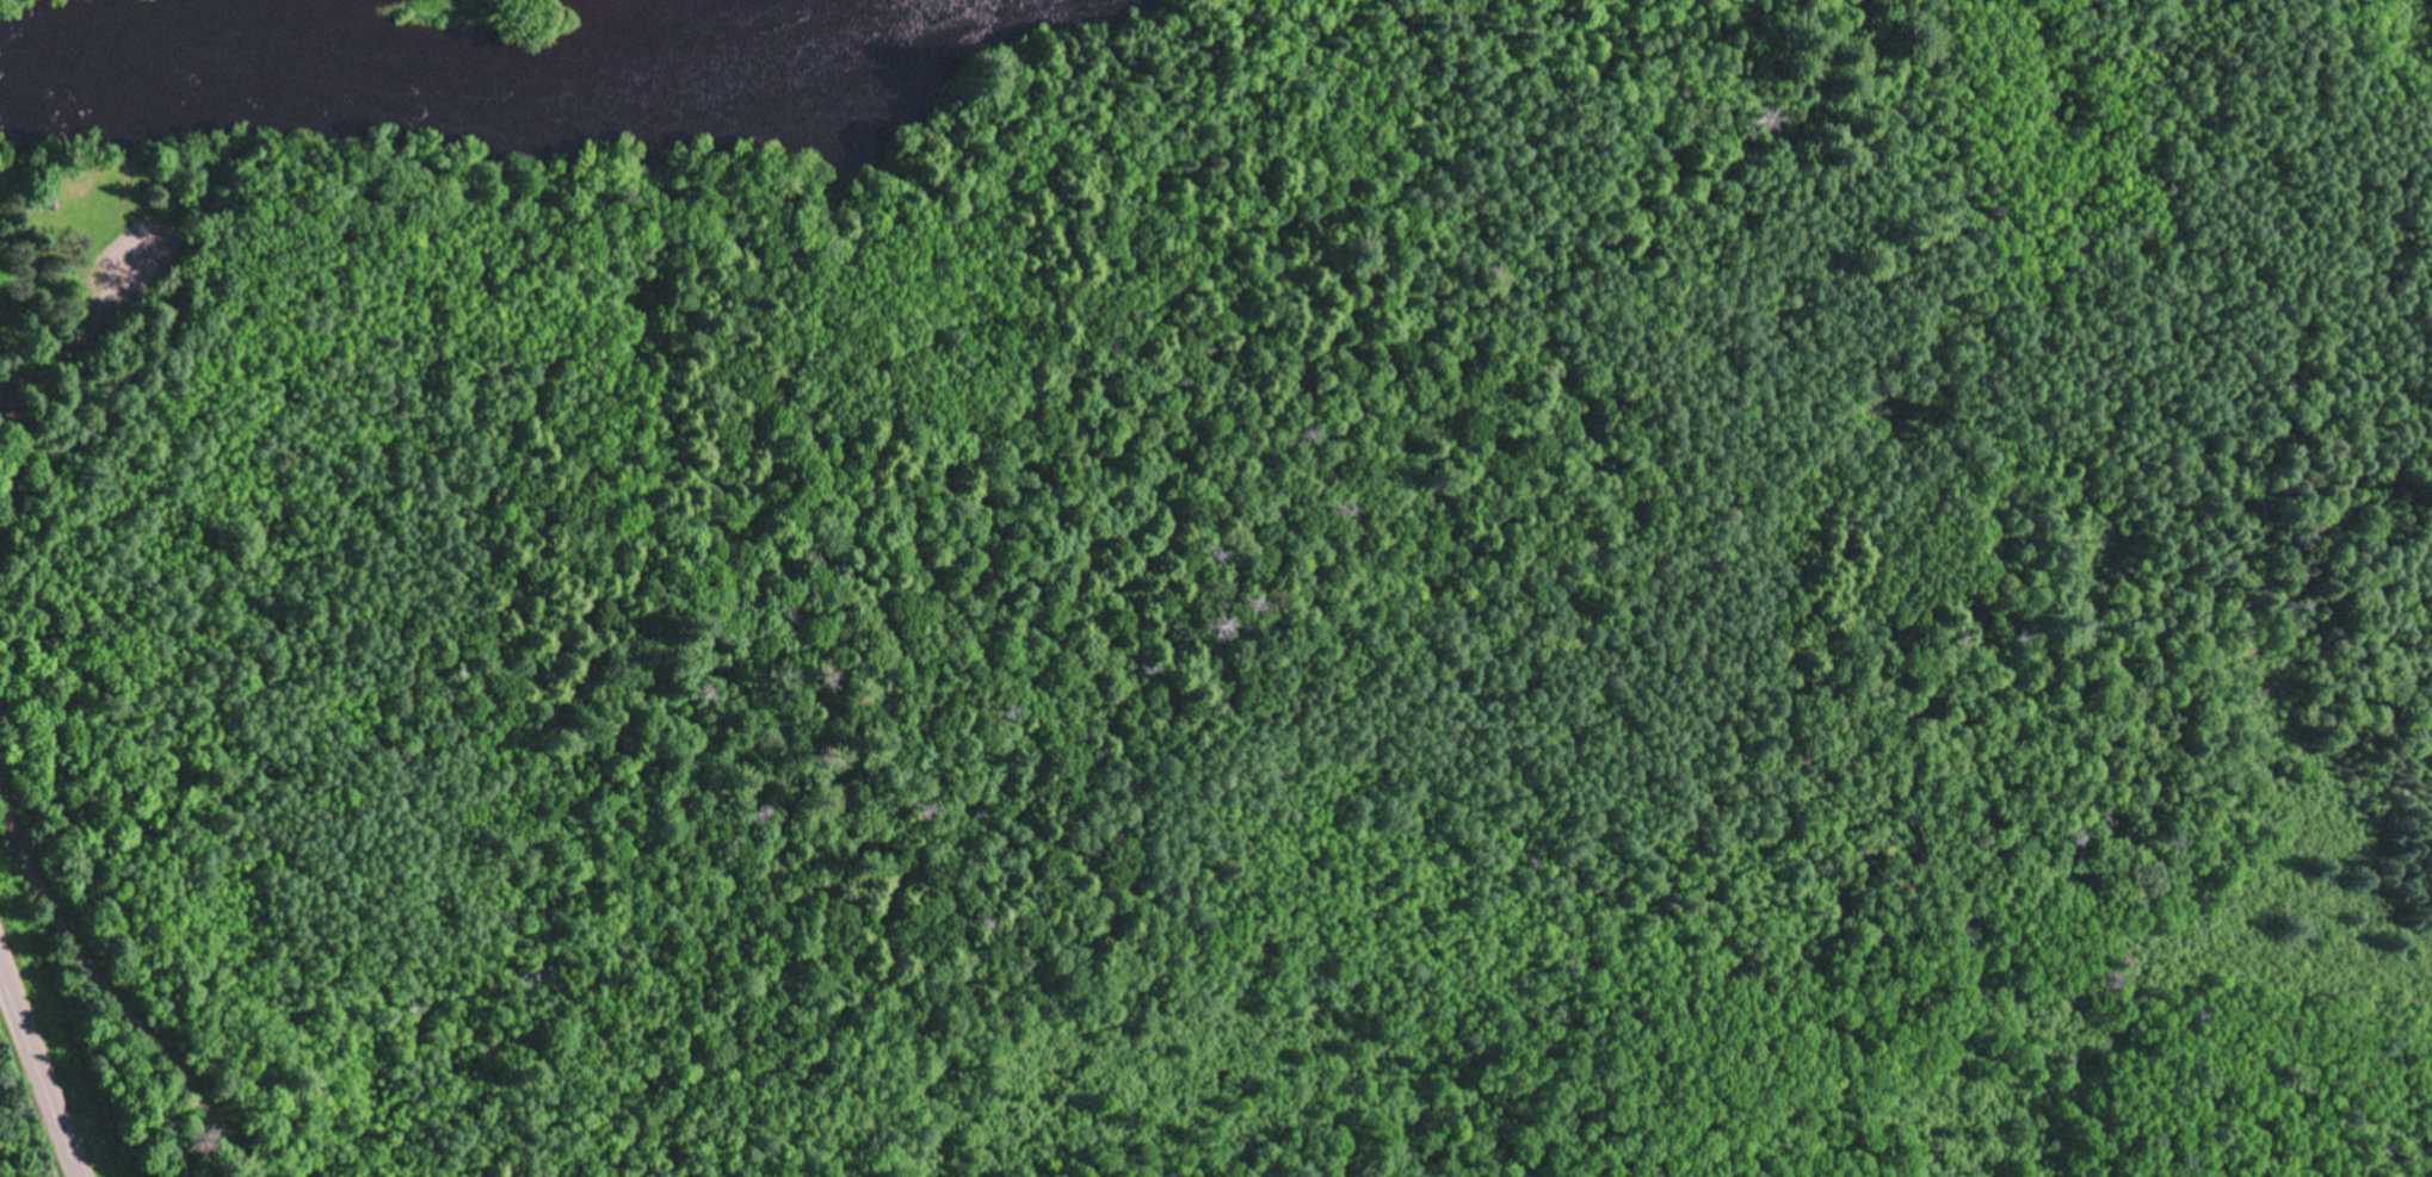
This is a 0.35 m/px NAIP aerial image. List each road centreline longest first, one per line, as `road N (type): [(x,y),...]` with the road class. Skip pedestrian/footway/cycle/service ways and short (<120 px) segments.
road 1 (tertiary): [(0,973),(74,1176)]

